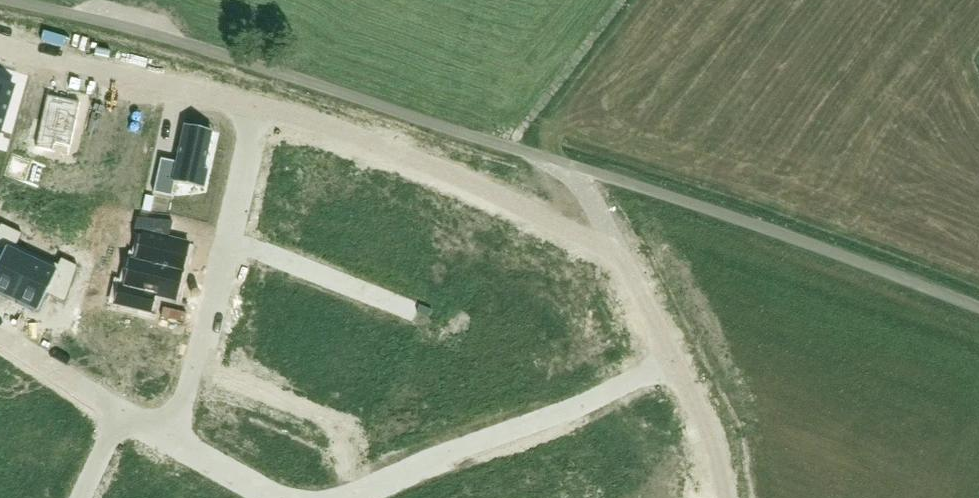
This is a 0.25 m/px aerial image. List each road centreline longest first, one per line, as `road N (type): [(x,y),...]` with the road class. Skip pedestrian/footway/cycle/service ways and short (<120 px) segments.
road 1 (unclassified): [(978,307),(752,225),(194,45),(15,0)]
road 2 (residential): [(255,101),(463,179),(618,252),(674,364)]
road 3 (residential): [(350,497),(674,364)]
road 4 (residential): [(255,101),(179,403),(163,433)]
road 5 (residential): [(0,42),(255,101)]
road 6 (residential): [(674,364),(718,440),(726,497)]
road 7 (residential): [(0,335),(117,411)]
road 8 (residential): [(163,433),(284,497)]

